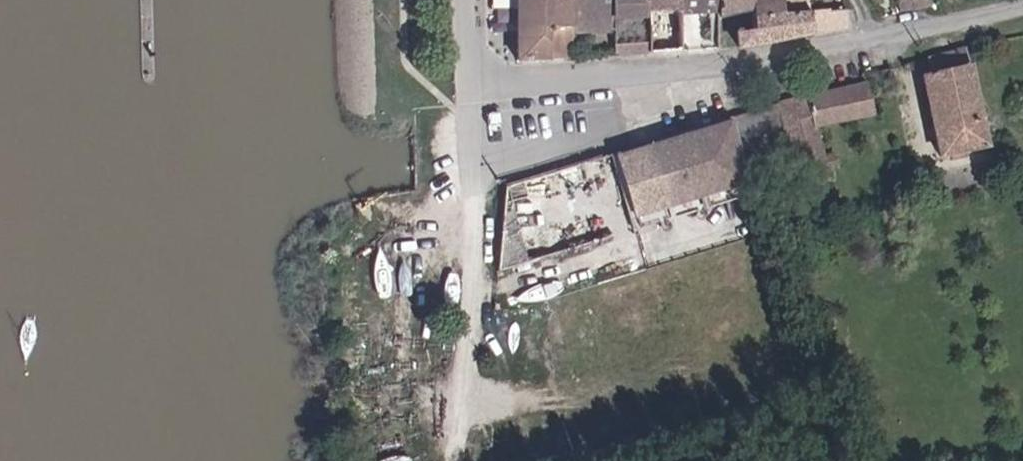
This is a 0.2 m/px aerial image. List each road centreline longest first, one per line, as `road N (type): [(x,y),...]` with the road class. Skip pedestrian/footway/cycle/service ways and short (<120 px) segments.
road 1 (residential): [(1022,8),(477,116),(475,0)]
road 2 (track): [(461,460),(477,116)]

